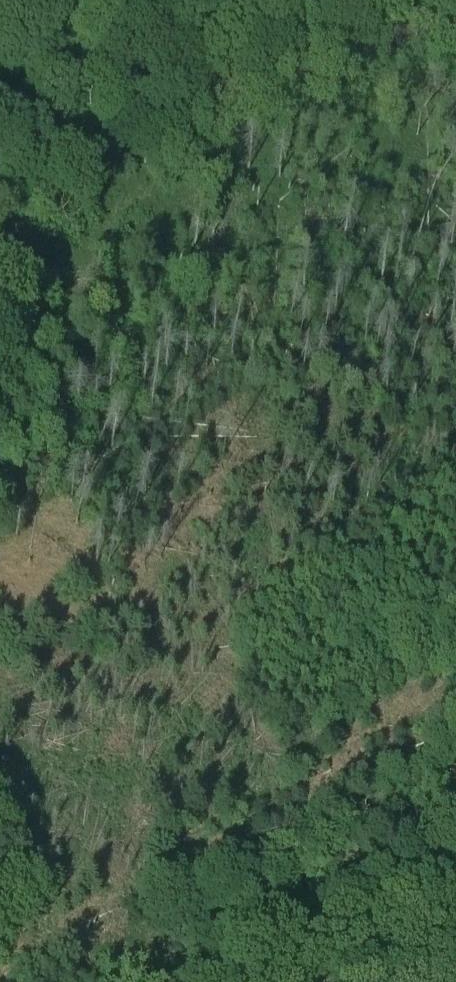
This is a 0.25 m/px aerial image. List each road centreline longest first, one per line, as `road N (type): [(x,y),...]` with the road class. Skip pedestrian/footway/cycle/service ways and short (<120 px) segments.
road 1 (track): [(168,981),(455,819)]
road 2 (track): [(159,156),(230,101),(455,31)]

